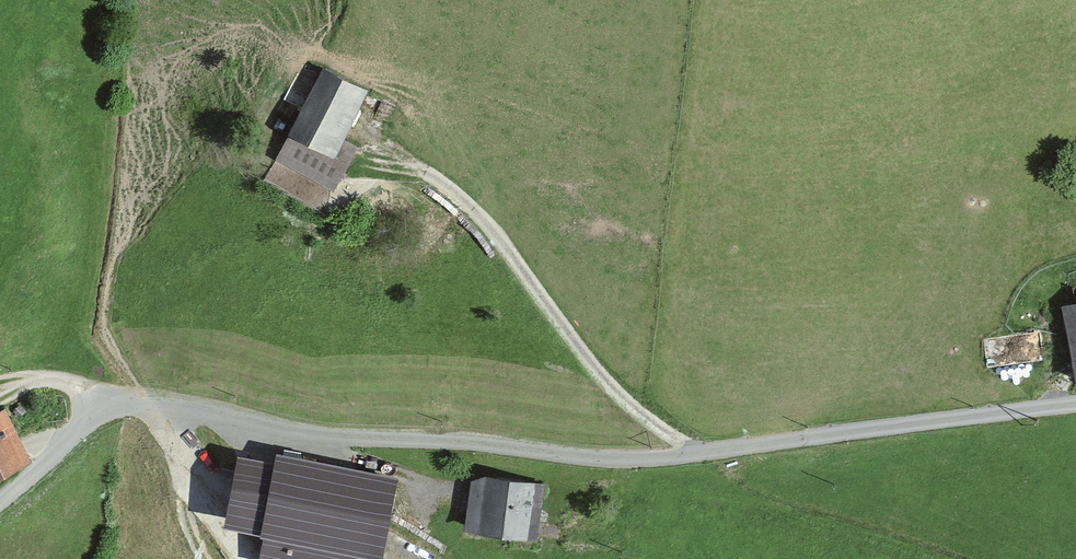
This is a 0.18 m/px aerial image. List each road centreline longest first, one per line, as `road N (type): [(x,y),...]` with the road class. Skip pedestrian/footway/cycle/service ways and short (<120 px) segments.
road 1 (unclassified): [(0,500),(105,400),(322,432),(616,457),(1075,404)]
road 2 (track): [(711,450),(641,413),(456,185),(380,167)]
road 3 (track): [(247,558),(158,403)]
road 4 (track): [(203,558),(158,403)]

